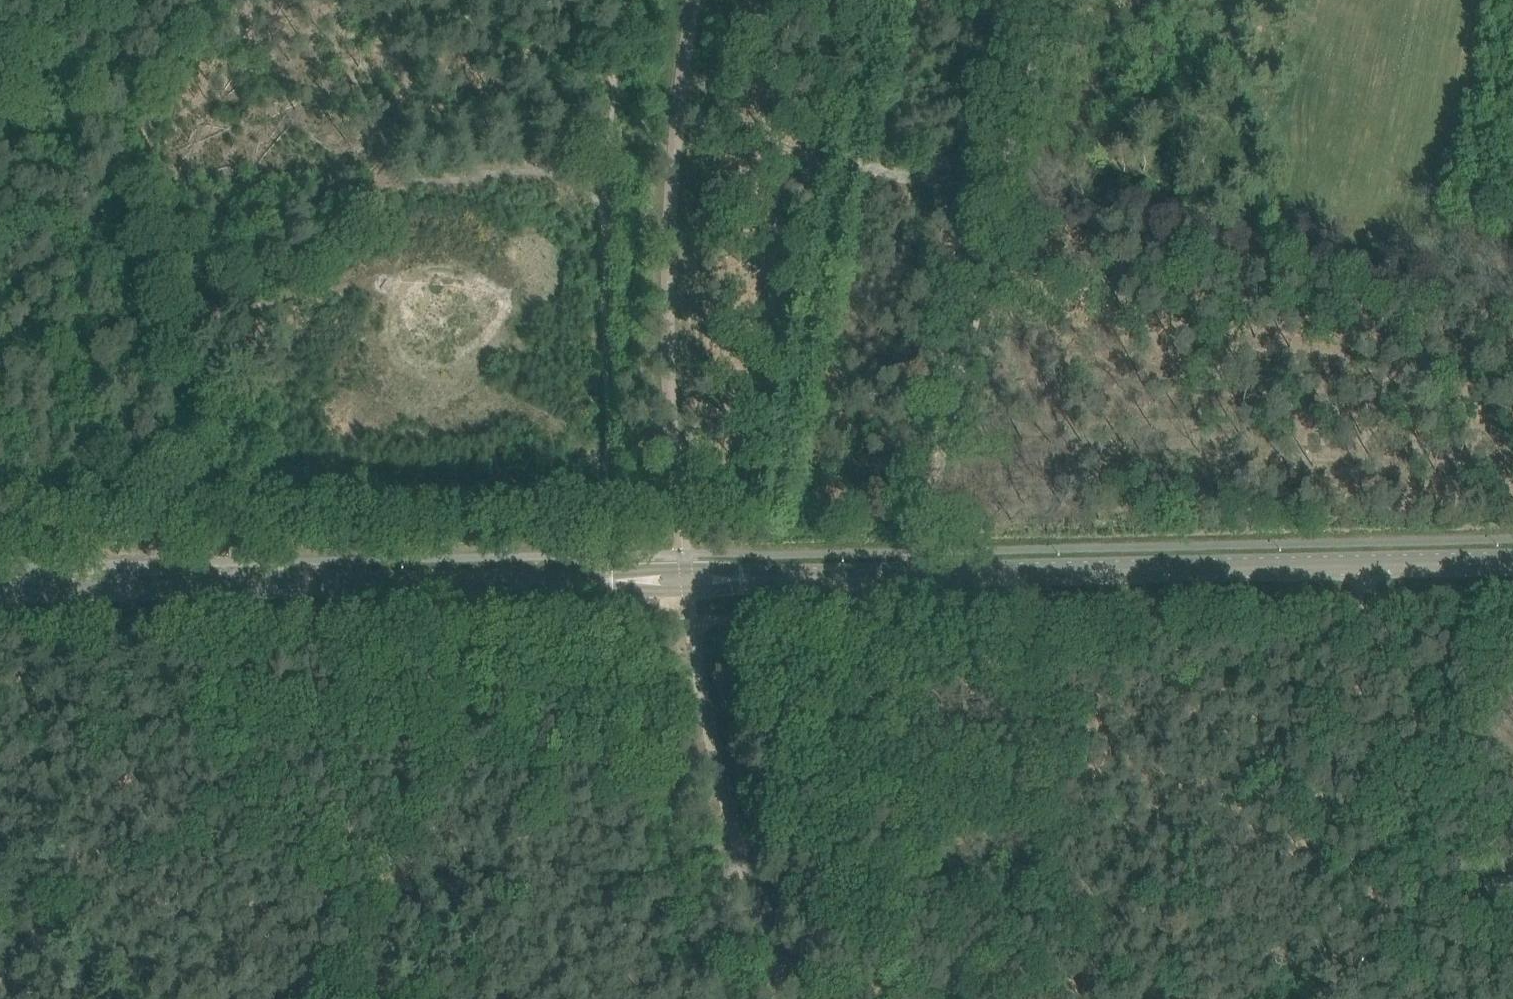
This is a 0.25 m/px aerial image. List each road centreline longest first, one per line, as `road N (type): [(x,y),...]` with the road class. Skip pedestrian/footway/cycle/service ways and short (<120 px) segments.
road 1 (tertiary): [(0,598),(1512,565)]
road 2 (track): [(612,555),(603,276),(617,86)]
road 3 (track): [(730,998),(671,820),(627,622)]

